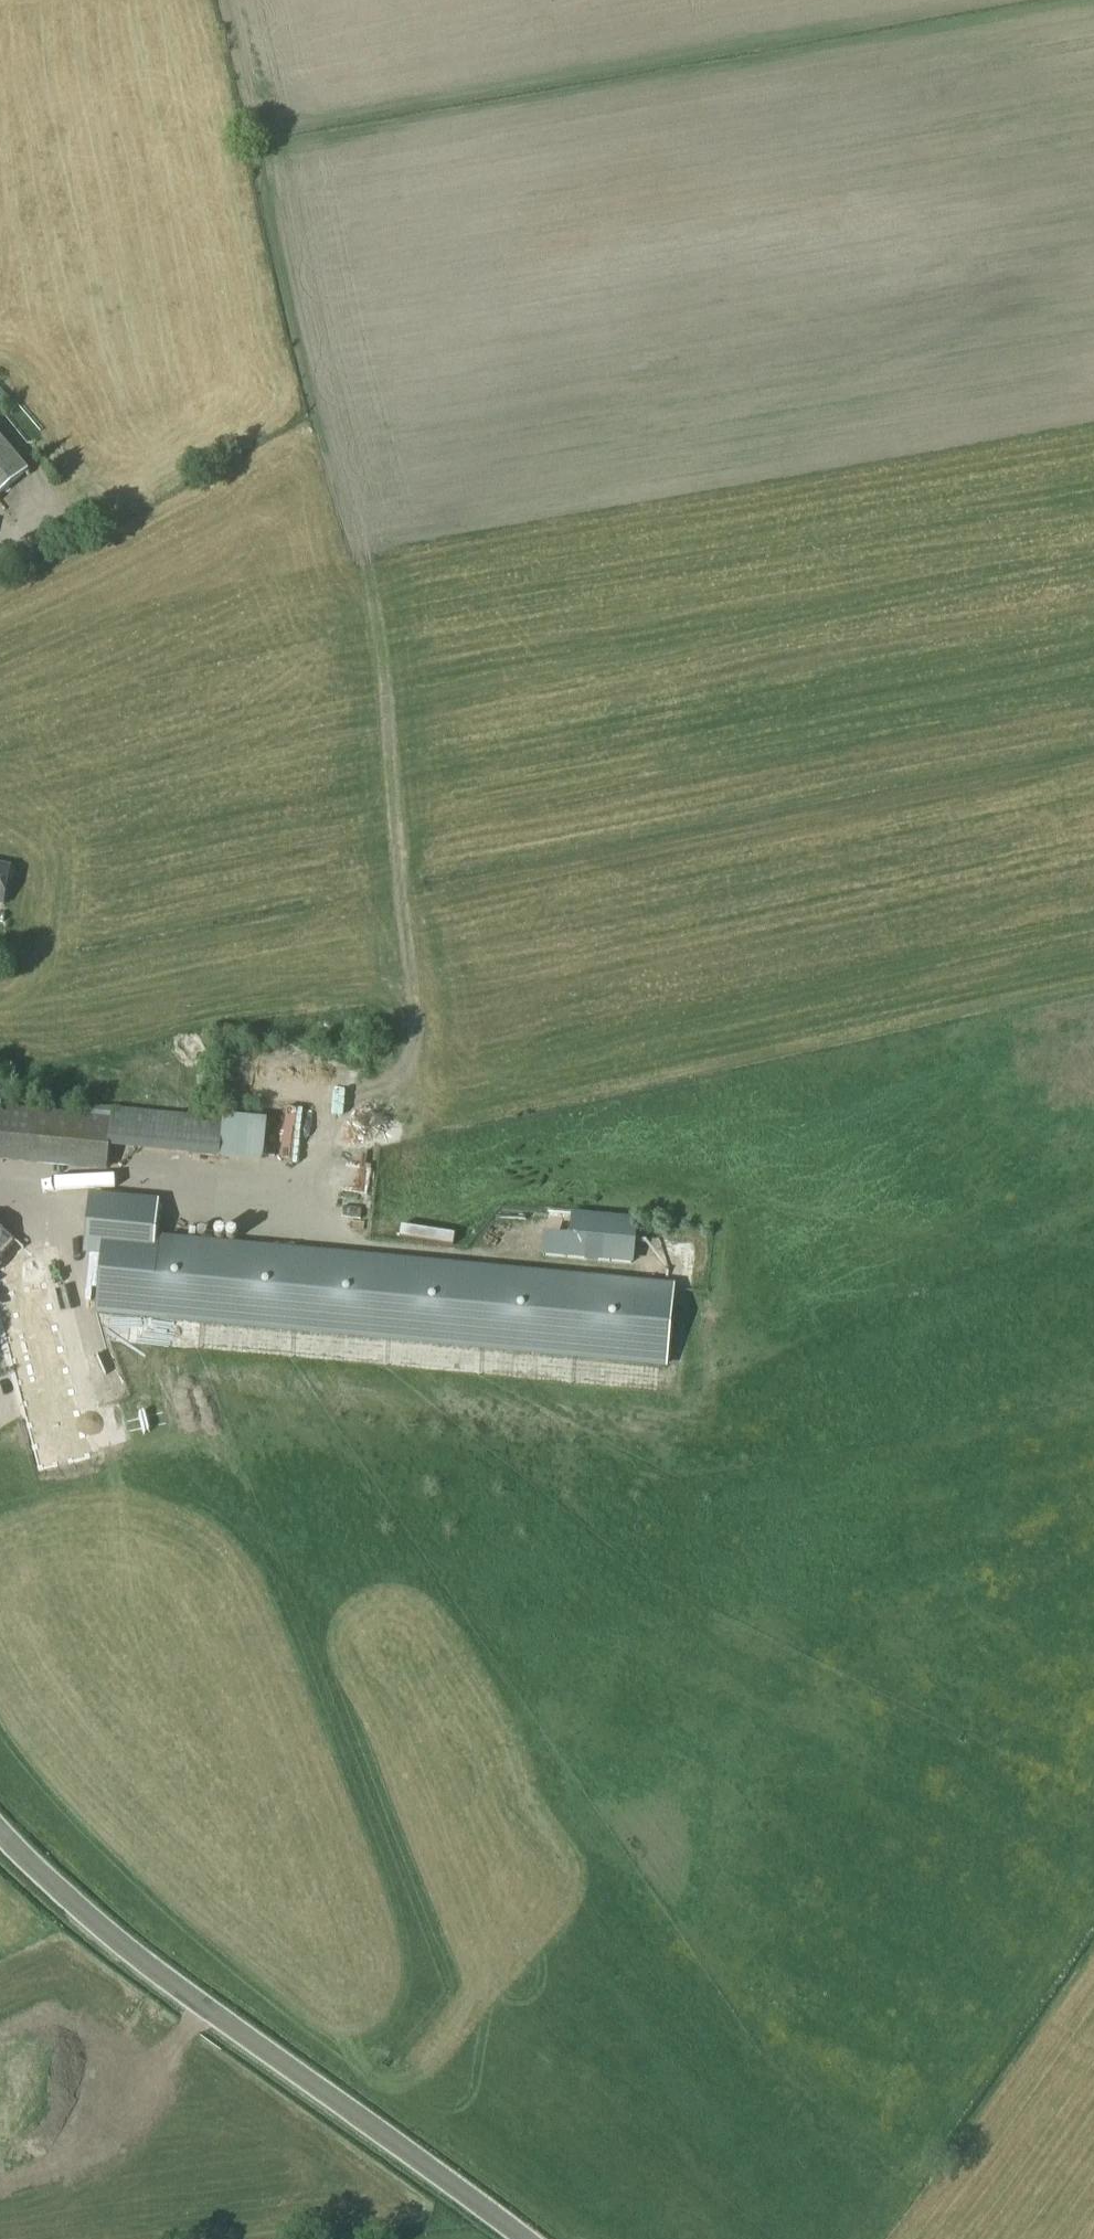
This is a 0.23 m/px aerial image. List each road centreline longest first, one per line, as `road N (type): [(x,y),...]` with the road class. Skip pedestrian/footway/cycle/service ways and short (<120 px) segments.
road 1 (unclassified): [(518,2238),(167,1982),(0,1838)]

